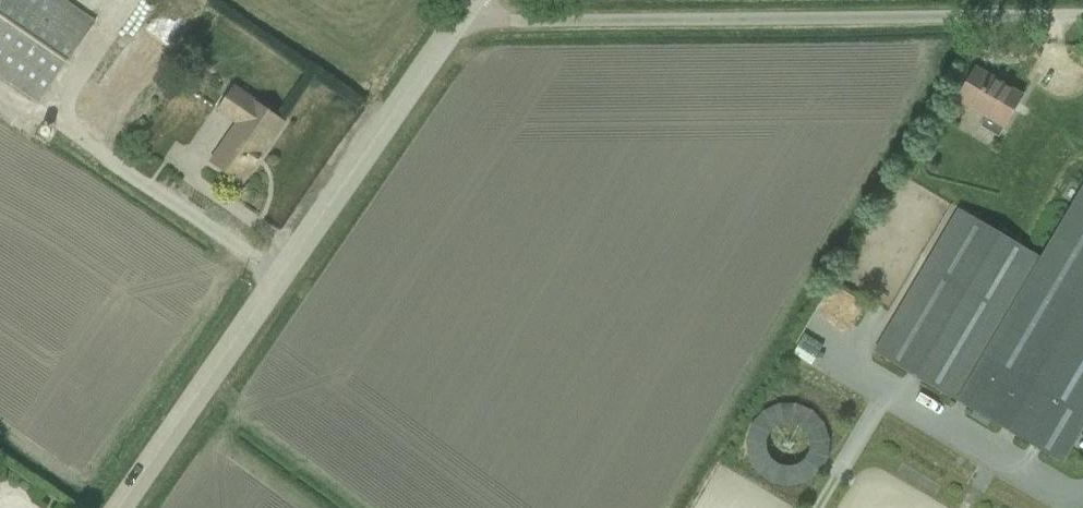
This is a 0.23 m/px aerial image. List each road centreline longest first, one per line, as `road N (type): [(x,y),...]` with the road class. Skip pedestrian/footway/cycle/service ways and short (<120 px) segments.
road 1 (unclassified): [(460,17),(1082,15)]
road 2 (tertiary): [(460,17),(121,507)]

